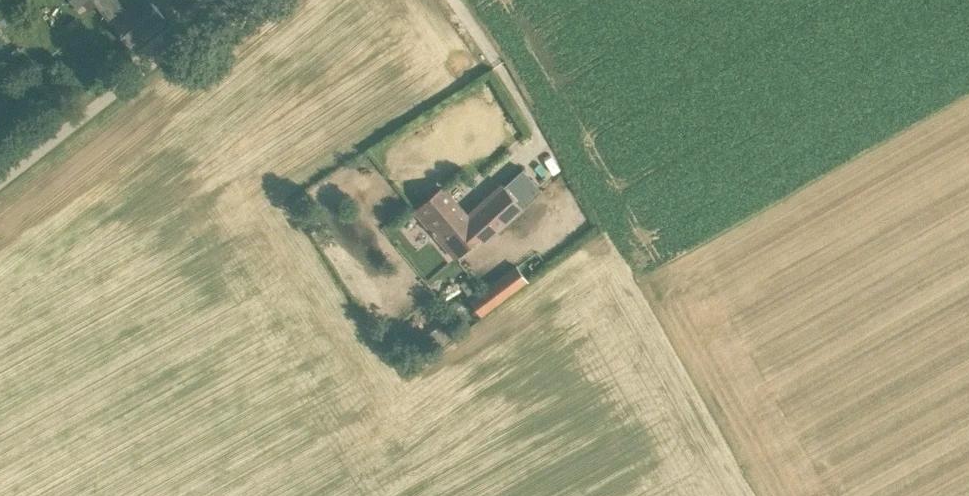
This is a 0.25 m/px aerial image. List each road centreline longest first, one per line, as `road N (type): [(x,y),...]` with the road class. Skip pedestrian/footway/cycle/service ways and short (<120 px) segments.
road 1 (unclassified): [(0,182),(231,0)]

